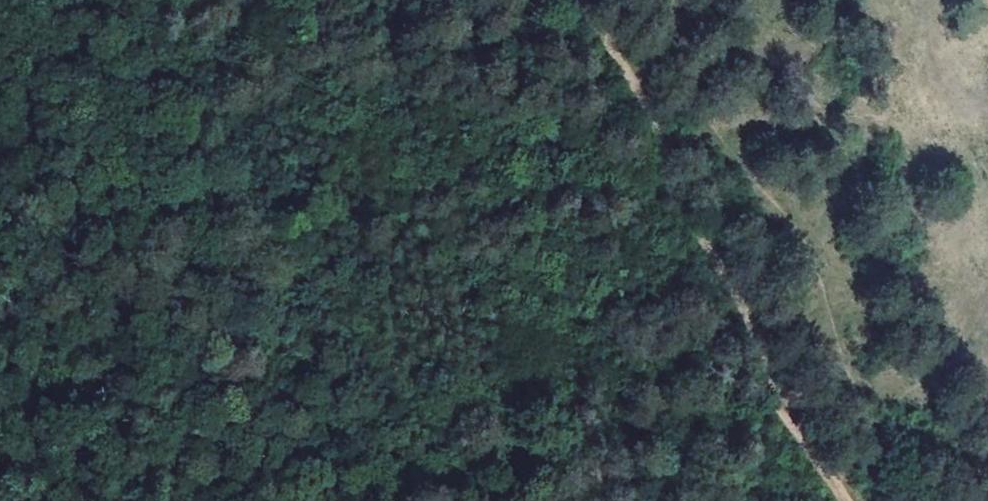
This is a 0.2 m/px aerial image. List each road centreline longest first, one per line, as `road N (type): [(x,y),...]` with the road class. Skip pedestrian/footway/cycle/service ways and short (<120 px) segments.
road 1 (track): [(838,500),(767,389),(655,127),(582,0)]

